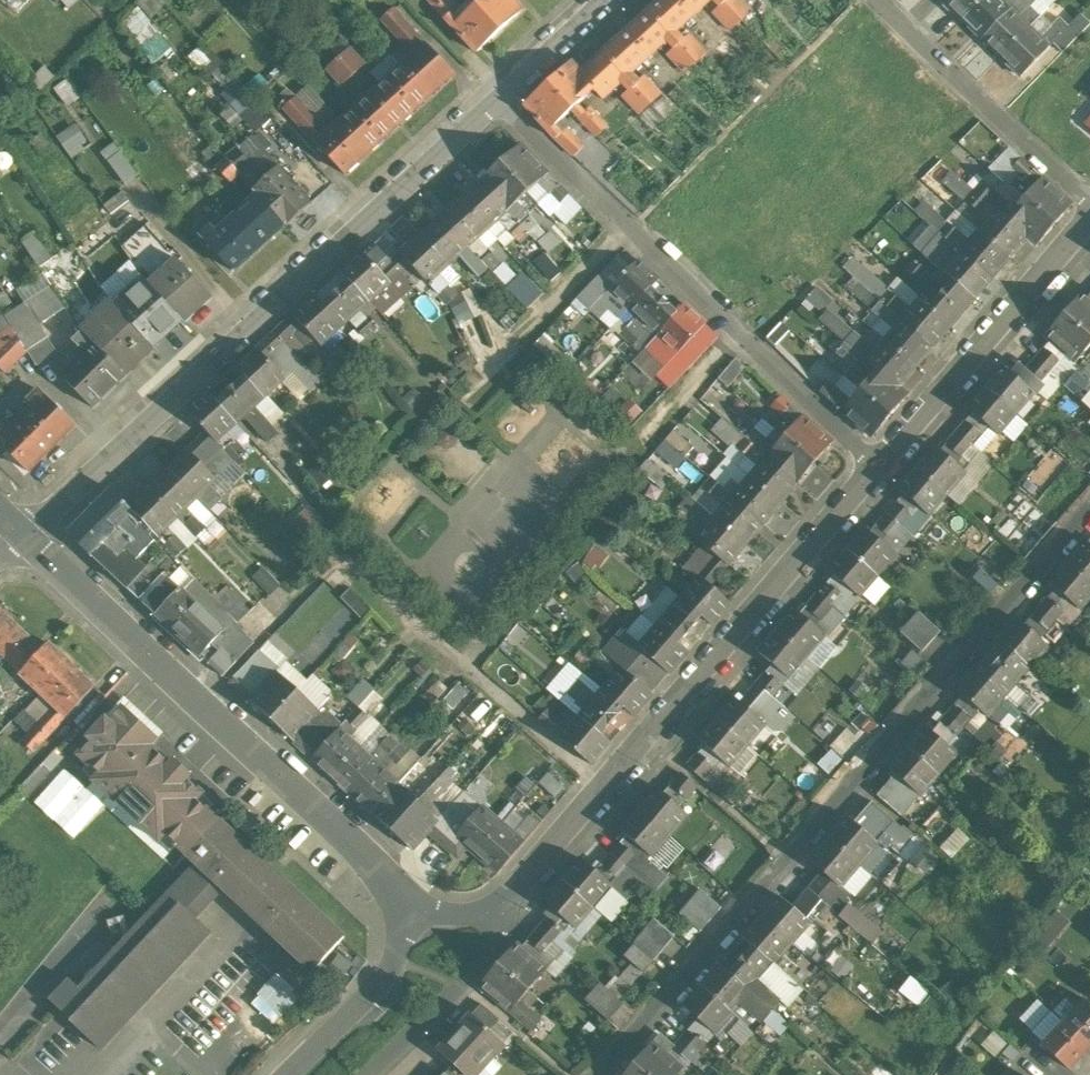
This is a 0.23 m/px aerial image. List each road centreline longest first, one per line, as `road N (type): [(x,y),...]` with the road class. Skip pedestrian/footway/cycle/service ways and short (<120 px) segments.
road 1 (residential): [(595,1074),(1089,509)]
road 2 (residential): [(22,537),(314,261),(497,103)]
road 3 (residential): [(885,468),(494,921)]
road 4 (residential): [(22,537),(410,915)]
road 5 (residential): [(885,468),(497,103)]
road 6 (residential): [(1089,229),(885,468)]
road 7 (residential): [(879,0),(1089,210)]
road 8 (residential): [(494,921),(492,959),(376,1074)]
road 9 (residential): [(291,1074),(373,991),(410,915)]
road 10 (residential): [(497,103),(613,0)]

